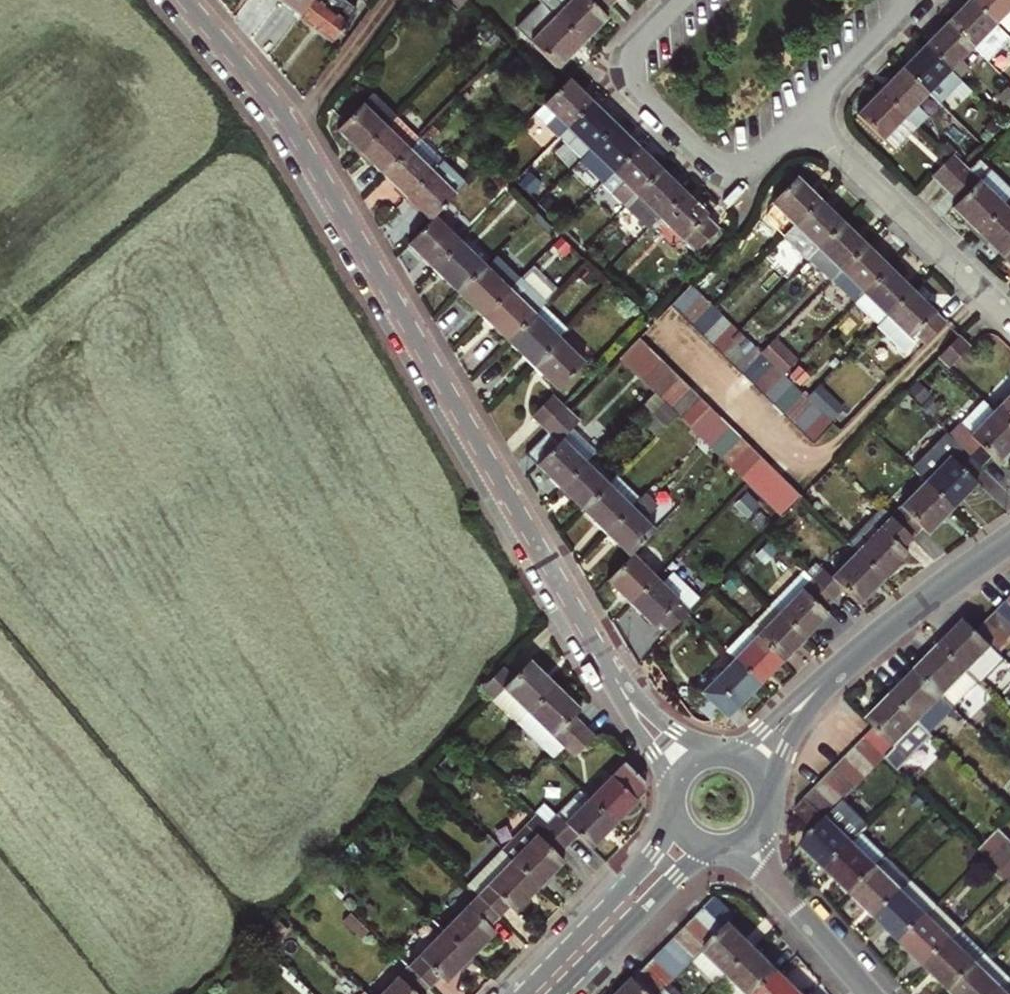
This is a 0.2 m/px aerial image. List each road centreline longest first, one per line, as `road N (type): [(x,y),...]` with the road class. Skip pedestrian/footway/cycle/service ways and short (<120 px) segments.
road 1 (residential): [(186,0),(288,124),(602,657)]
road 2 (residential): [(805,114),(746,162),(703,158),(646,102),(628,69),(633,46),(676,0)]
road 3 (residential): [(805,114),(1009,314)]
road 4 (secondary): [(676,815),(655,855),(522,993)]
road 5 (secondary): [(558,993),(680,873),(725,848)]
road 6 (secondary): [(849,661),(1009,539)]
road 7 (residential): [(746,841),(872,993)]
road 8 (secondary): [(769,795),(793,730),(849,661)]
road 9 (residential): [(602,657),(674,795)]
road 10 (secondary): [(849,661),(724,753)]
road 11 (residential): [(714,754),(656,716),(602,657)]
road 12 (residential): [(907,8),(805,114)]

